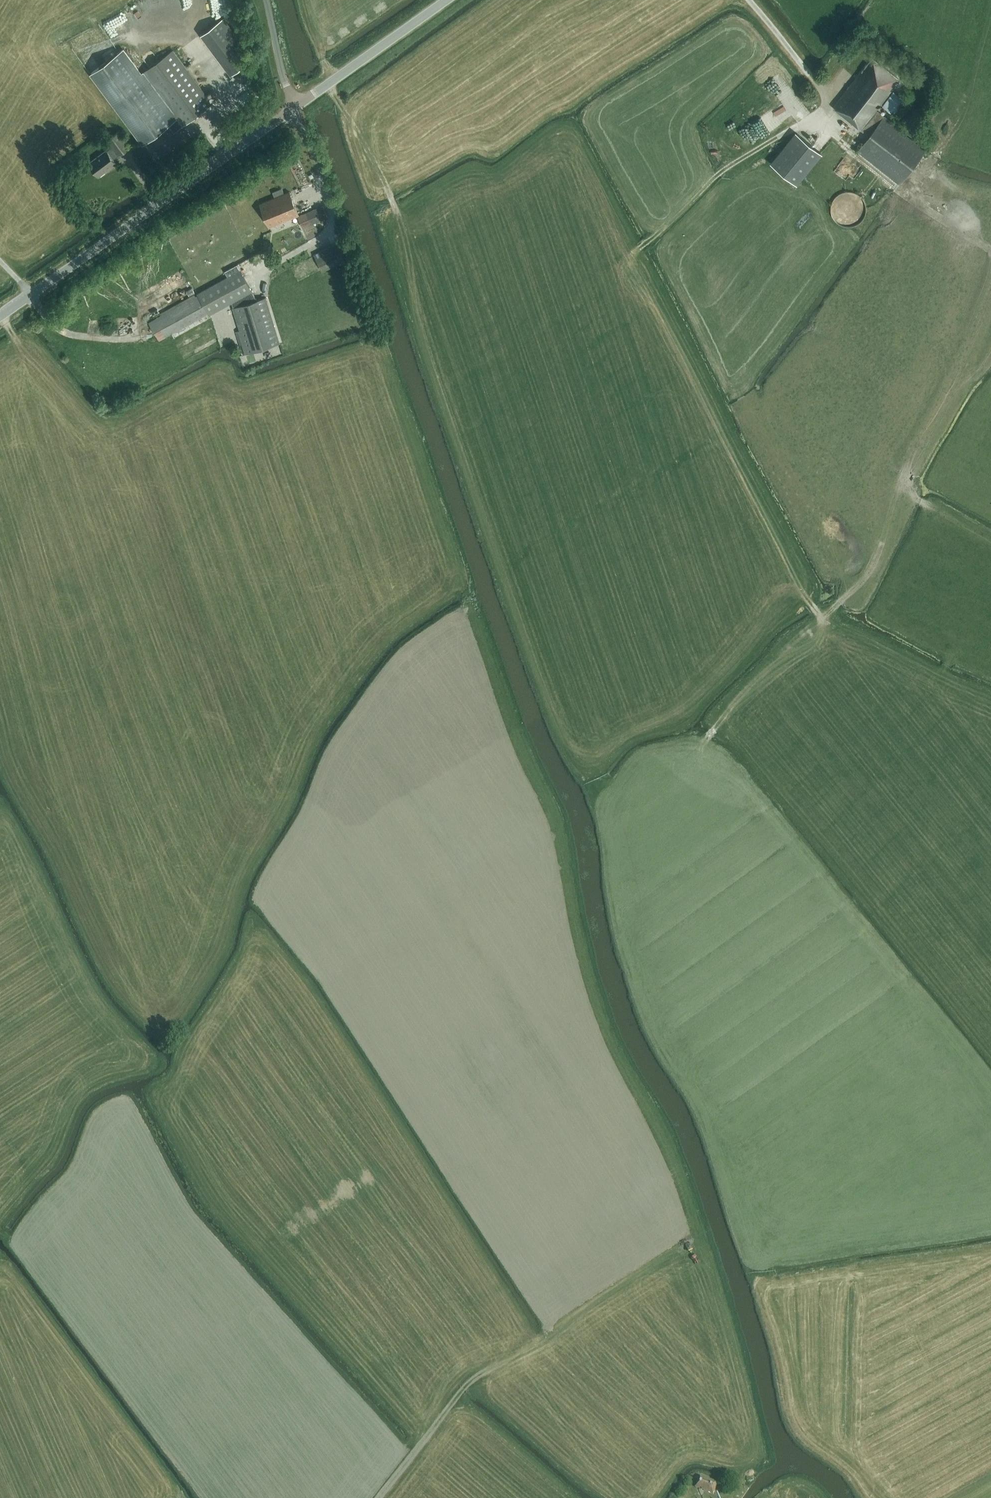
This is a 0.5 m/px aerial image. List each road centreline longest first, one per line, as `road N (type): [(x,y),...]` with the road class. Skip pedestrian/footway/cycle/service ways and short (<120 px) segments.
road 1 (track): [(381,1497),(475,1382),(709,1260),(763,1443),(750,1471)]
road 2 (tertiary): [(0,316),(299,104)]
road 3 (track): [(640,251),(734,164),(793,130),(814,125),(893,184)]
road 4 (tertiary): [(299,104),(446,0)]

